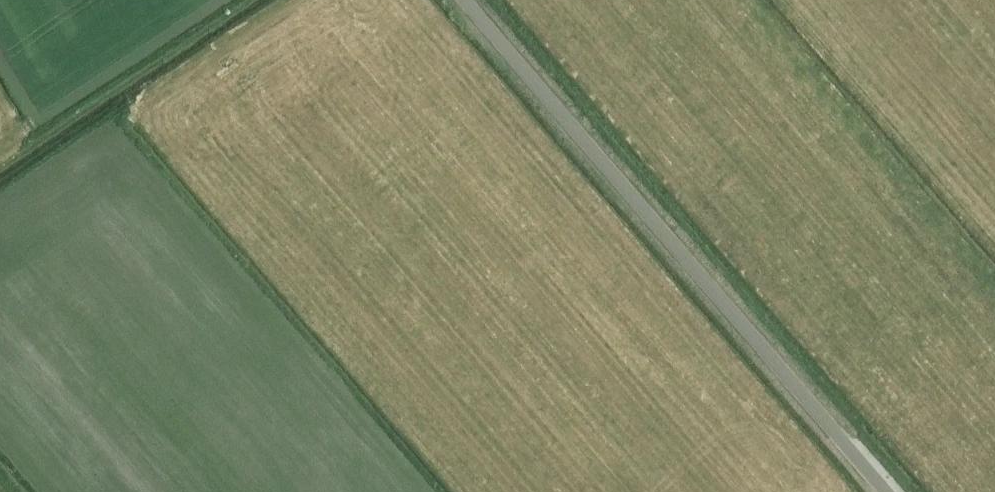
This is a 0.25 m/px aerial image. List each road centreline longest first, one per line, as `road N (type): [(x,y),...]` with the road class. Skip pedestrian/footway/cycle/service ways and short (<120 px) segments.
road 1 (unclassified): [(885,491),(465,0)]

